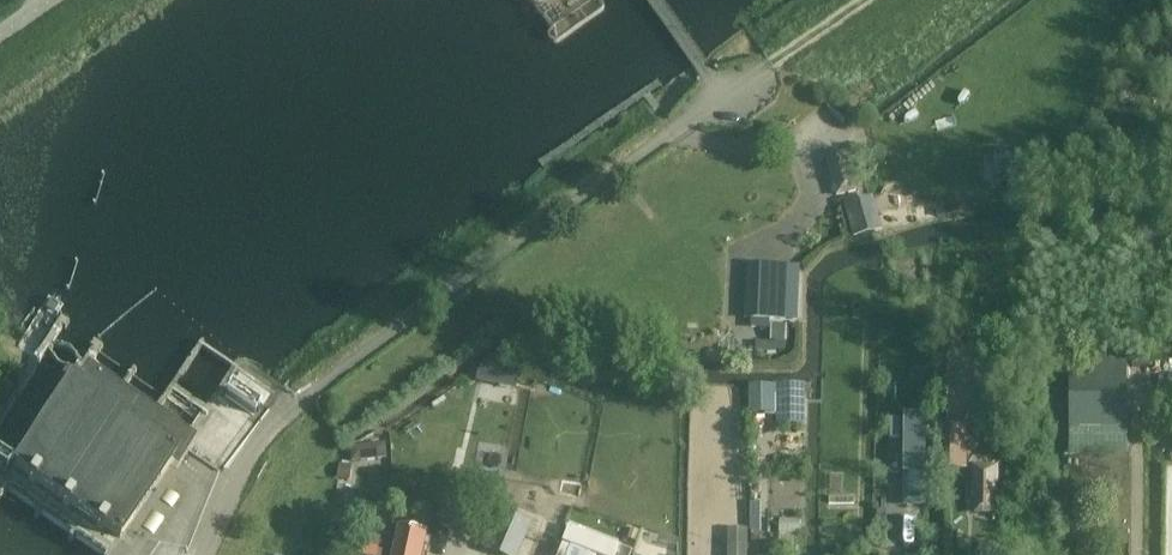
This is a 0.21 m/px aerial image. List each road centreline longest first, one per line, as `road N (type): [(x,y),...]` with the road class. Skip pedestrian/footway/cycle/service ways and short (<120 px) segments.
road 1 (unclassified): [(201,554),(262,434),(865,0)]

